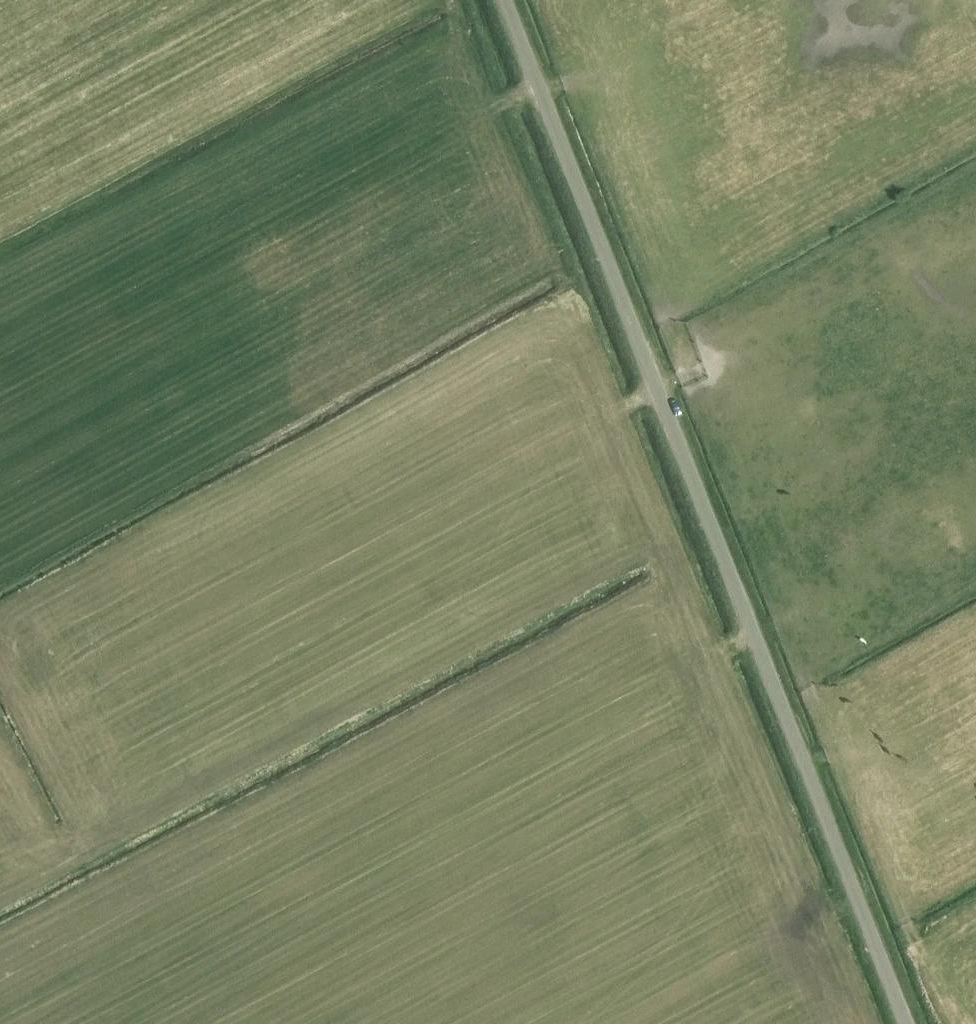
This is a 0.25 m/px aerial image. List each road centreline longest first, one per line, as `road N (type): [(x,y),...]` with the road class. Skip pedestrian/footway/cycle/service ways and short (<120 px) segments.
road 1 (unclassified): [(907,1023),(505,0)]

